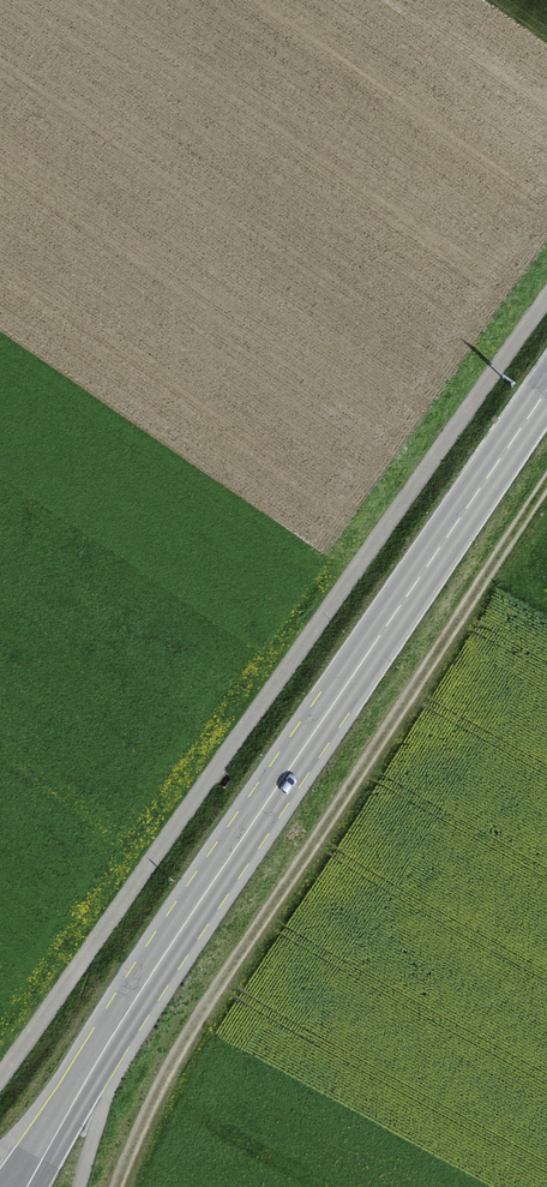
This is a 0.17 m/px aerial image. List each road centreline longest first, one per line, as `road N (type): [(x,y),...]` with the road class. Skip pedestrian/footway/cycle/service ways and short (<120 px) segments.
road 1 (primary): [(19,1186),(151,970),(546,384)]
road 2 (track): [(546,292),(0,1068)]
road 3 (track): [(118,1186),(162,1070),(201,1002),(546,479)]

